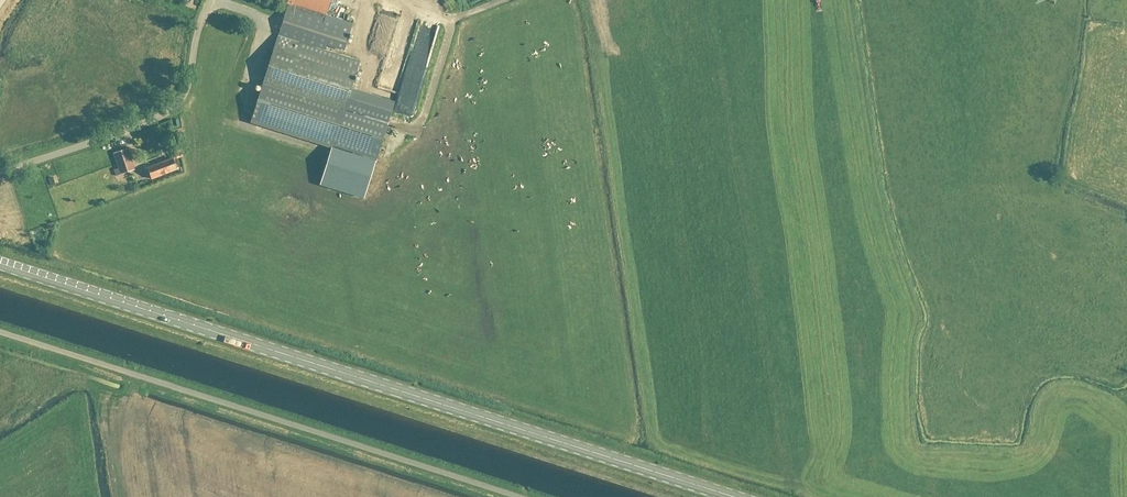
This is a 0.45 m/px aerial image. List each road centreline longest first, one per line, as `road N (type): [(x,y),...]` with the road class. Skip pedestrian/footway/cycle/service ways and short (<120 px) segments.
road 1 (primary): [(731,496),(0,264)]
road 2 (unclassified): [(516,496),(0,333)]
road 3 (unclassified): [(0,172),(175,106),(209,0)]

